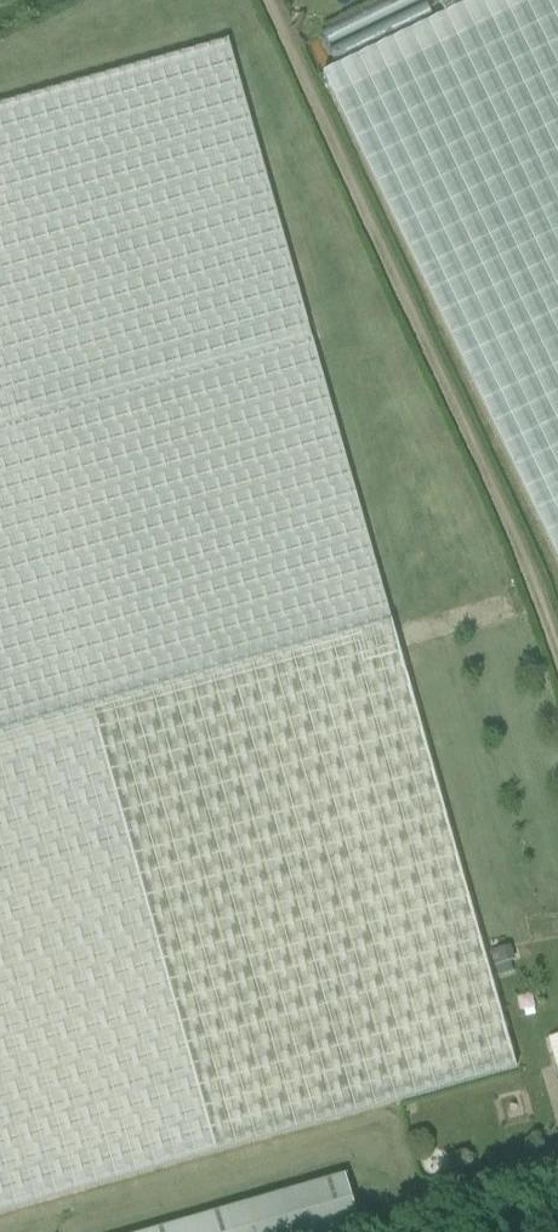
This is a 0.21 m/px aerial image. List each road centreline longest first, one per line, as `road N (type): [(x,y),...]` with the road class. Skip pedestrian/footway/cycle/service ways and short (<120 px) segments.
road 1 (track): [(267,0),(533,583),(557,663)]

